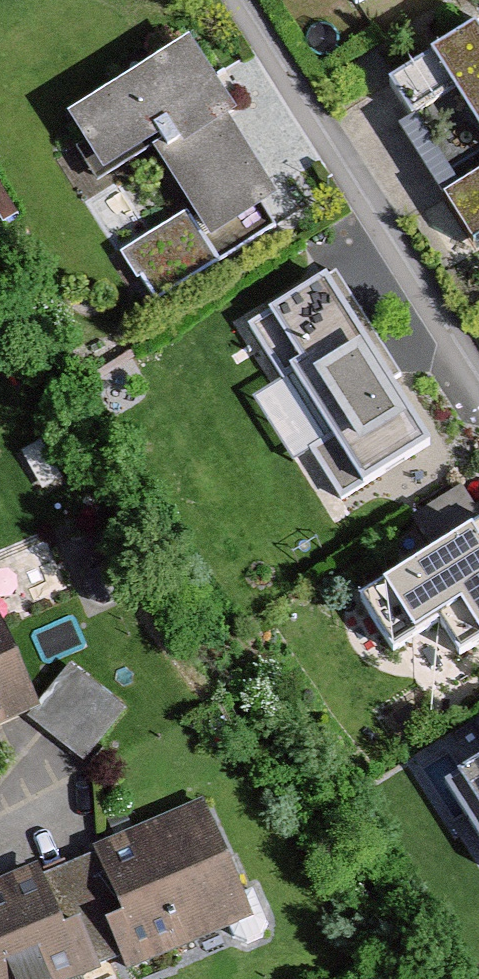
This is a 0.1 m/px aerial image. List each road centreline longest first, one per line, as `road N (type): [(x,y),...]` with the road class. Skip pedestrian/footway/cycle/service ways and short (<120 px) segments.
road 1 (residential): [(249,0),(478,372)]

